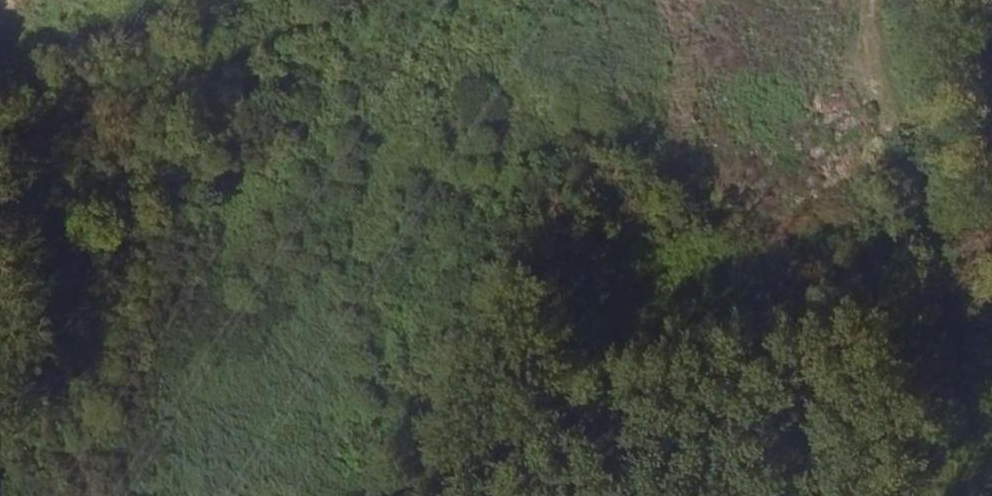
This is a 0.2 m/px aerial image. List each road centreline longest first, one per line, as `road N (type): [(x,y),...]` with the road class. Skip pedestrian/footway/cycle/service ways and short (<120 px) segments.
road 1 (track): [(884,0),(968,326),(991,321)]

